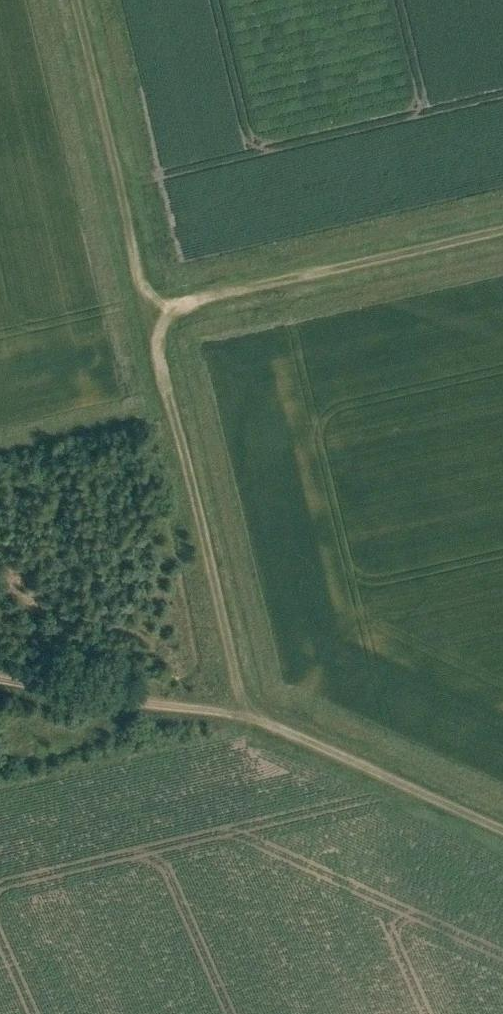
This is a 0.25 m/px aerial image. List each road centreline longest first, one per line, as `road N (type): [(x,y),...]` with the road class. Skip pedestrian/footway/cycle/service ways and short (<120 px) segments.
road 1 (track): [(242,714),(149,314)]
road 2 (track): [(149,314),(74,0)]
road 3 (track): [(242,714),(502,835)]
road 4 (track): [(0,678),(242,714)]

